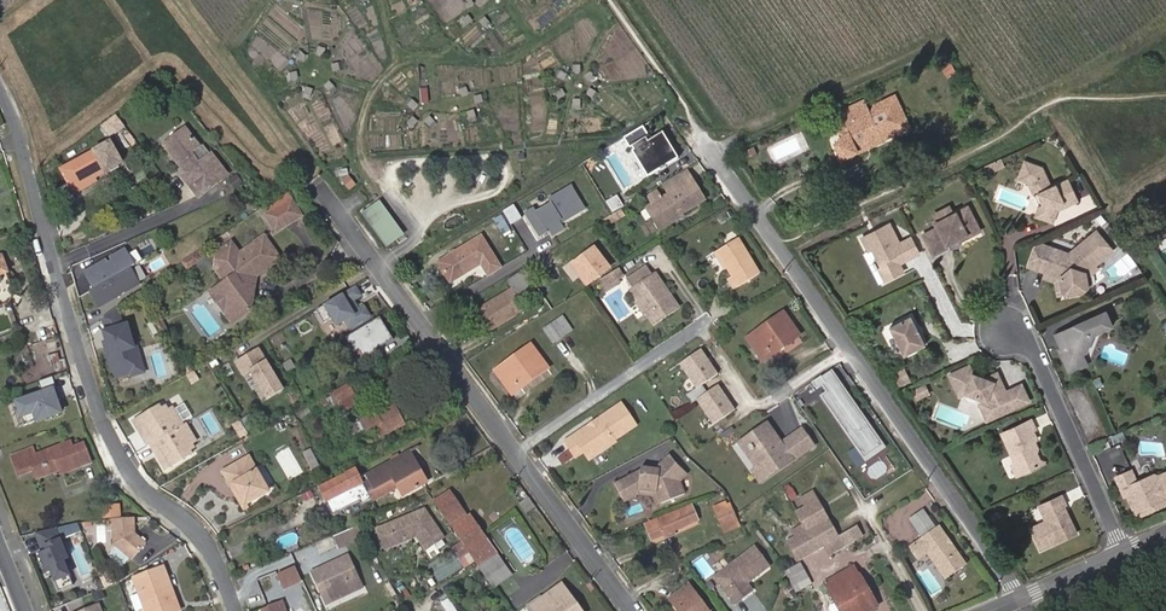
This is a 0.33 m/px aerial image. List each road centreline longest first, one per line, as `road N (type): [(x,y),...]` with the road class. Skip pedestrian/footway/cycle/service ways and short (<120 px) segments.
road 1 (residential): [(1019,600),(689,110)]
road 2 (residential): [(235,610),(205,541),(134,477),(103,414),(0,91)]
road 3 (residential): [(631,610),(318,184)]
road 4 (residential): [(1124,551),(1034,352),(1009,332)]
road 5 (track): [(222,52),(318,184)]

